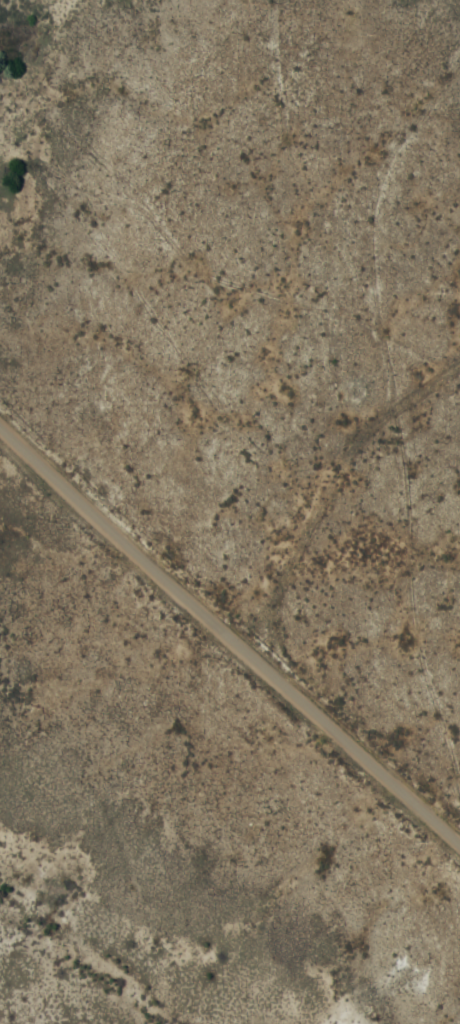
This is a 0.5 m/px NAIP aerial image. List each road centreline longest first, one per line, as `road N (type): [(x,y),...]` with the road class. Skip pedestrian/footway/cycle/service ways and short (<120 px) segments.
road 1 (residential): [(459,837),(0,416)]
road 2 (residential): [(459,238),(369,0)]
road 3 (residential): [(274,670),(459,726)]

